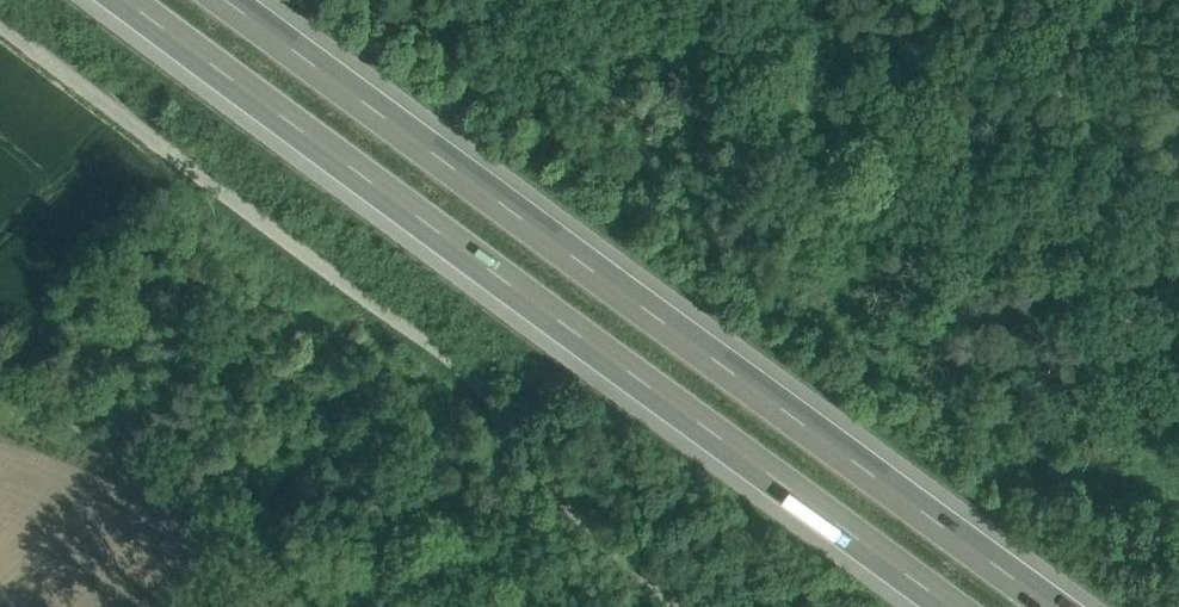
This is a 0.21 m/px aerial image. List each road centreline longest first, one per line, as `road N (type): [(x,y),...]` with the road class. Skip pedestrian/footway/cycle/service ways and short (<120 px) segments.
road 1 (motorway): [(1060,606),(234,0)]
road 2 (motorway): [(133,0),(957,606)]
road 3 (unclassified): [(0,25),(460,376),(566,504),(674,606)]

